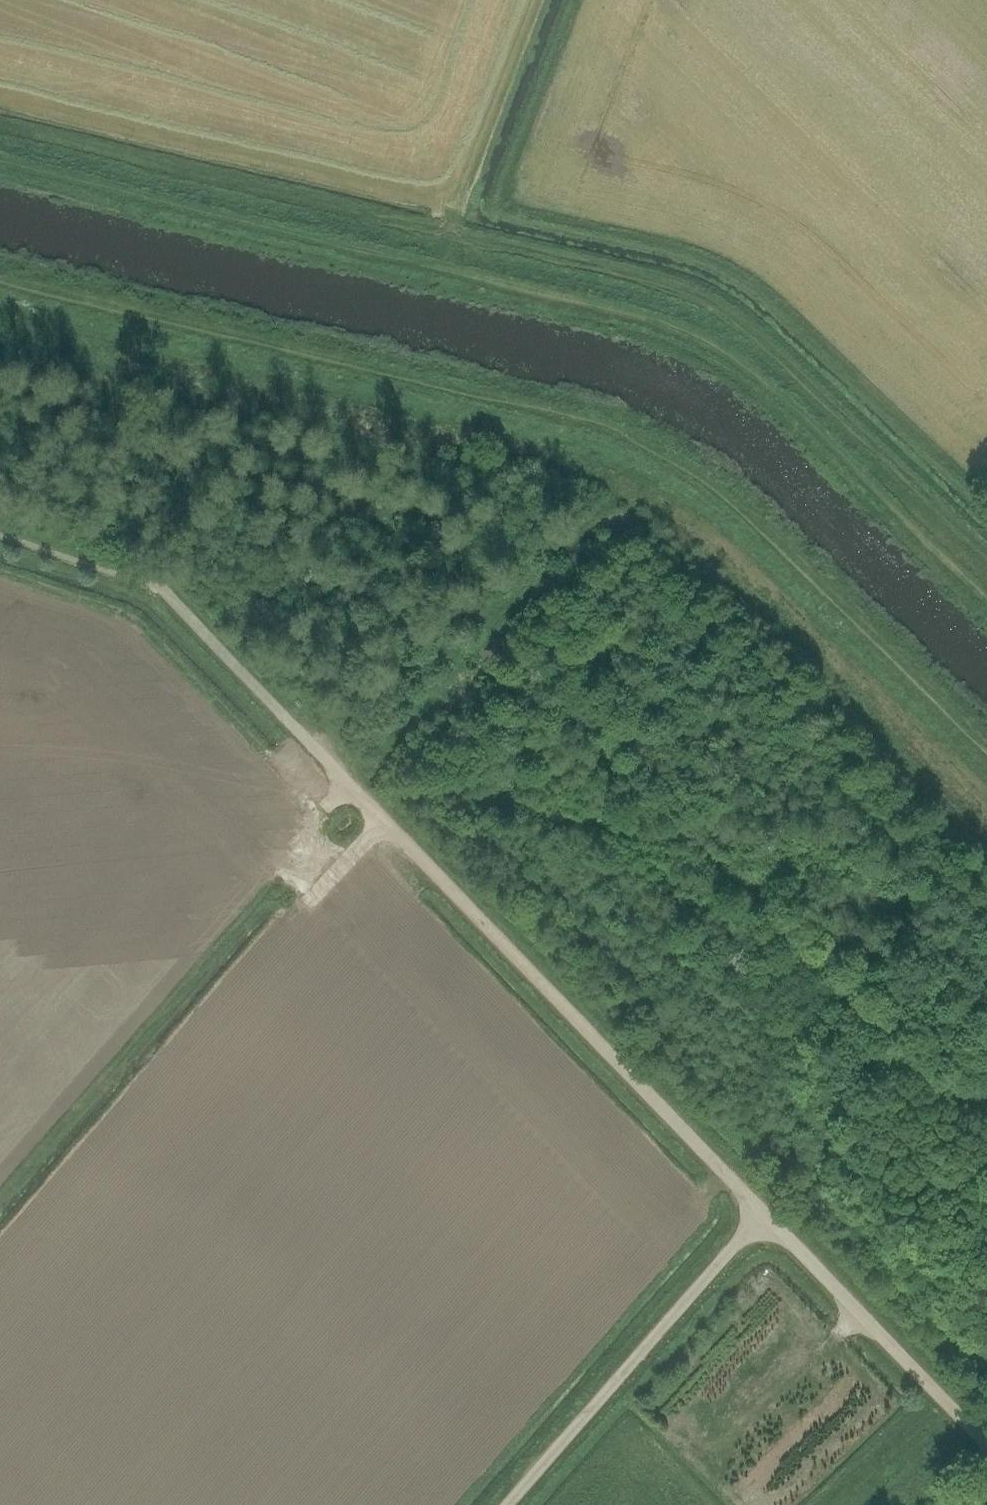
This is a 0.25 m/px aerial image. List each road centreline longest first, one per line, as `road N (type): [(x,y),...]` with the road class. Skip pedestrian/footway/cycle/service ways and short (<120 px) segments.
road 1 (track): [(162,589),(986,1443)]
road 2 (track): [(986,593),(813,426),(732,361),(679,331),(0,165)]
road 3 (track): [(349,779),(0,1189)]

